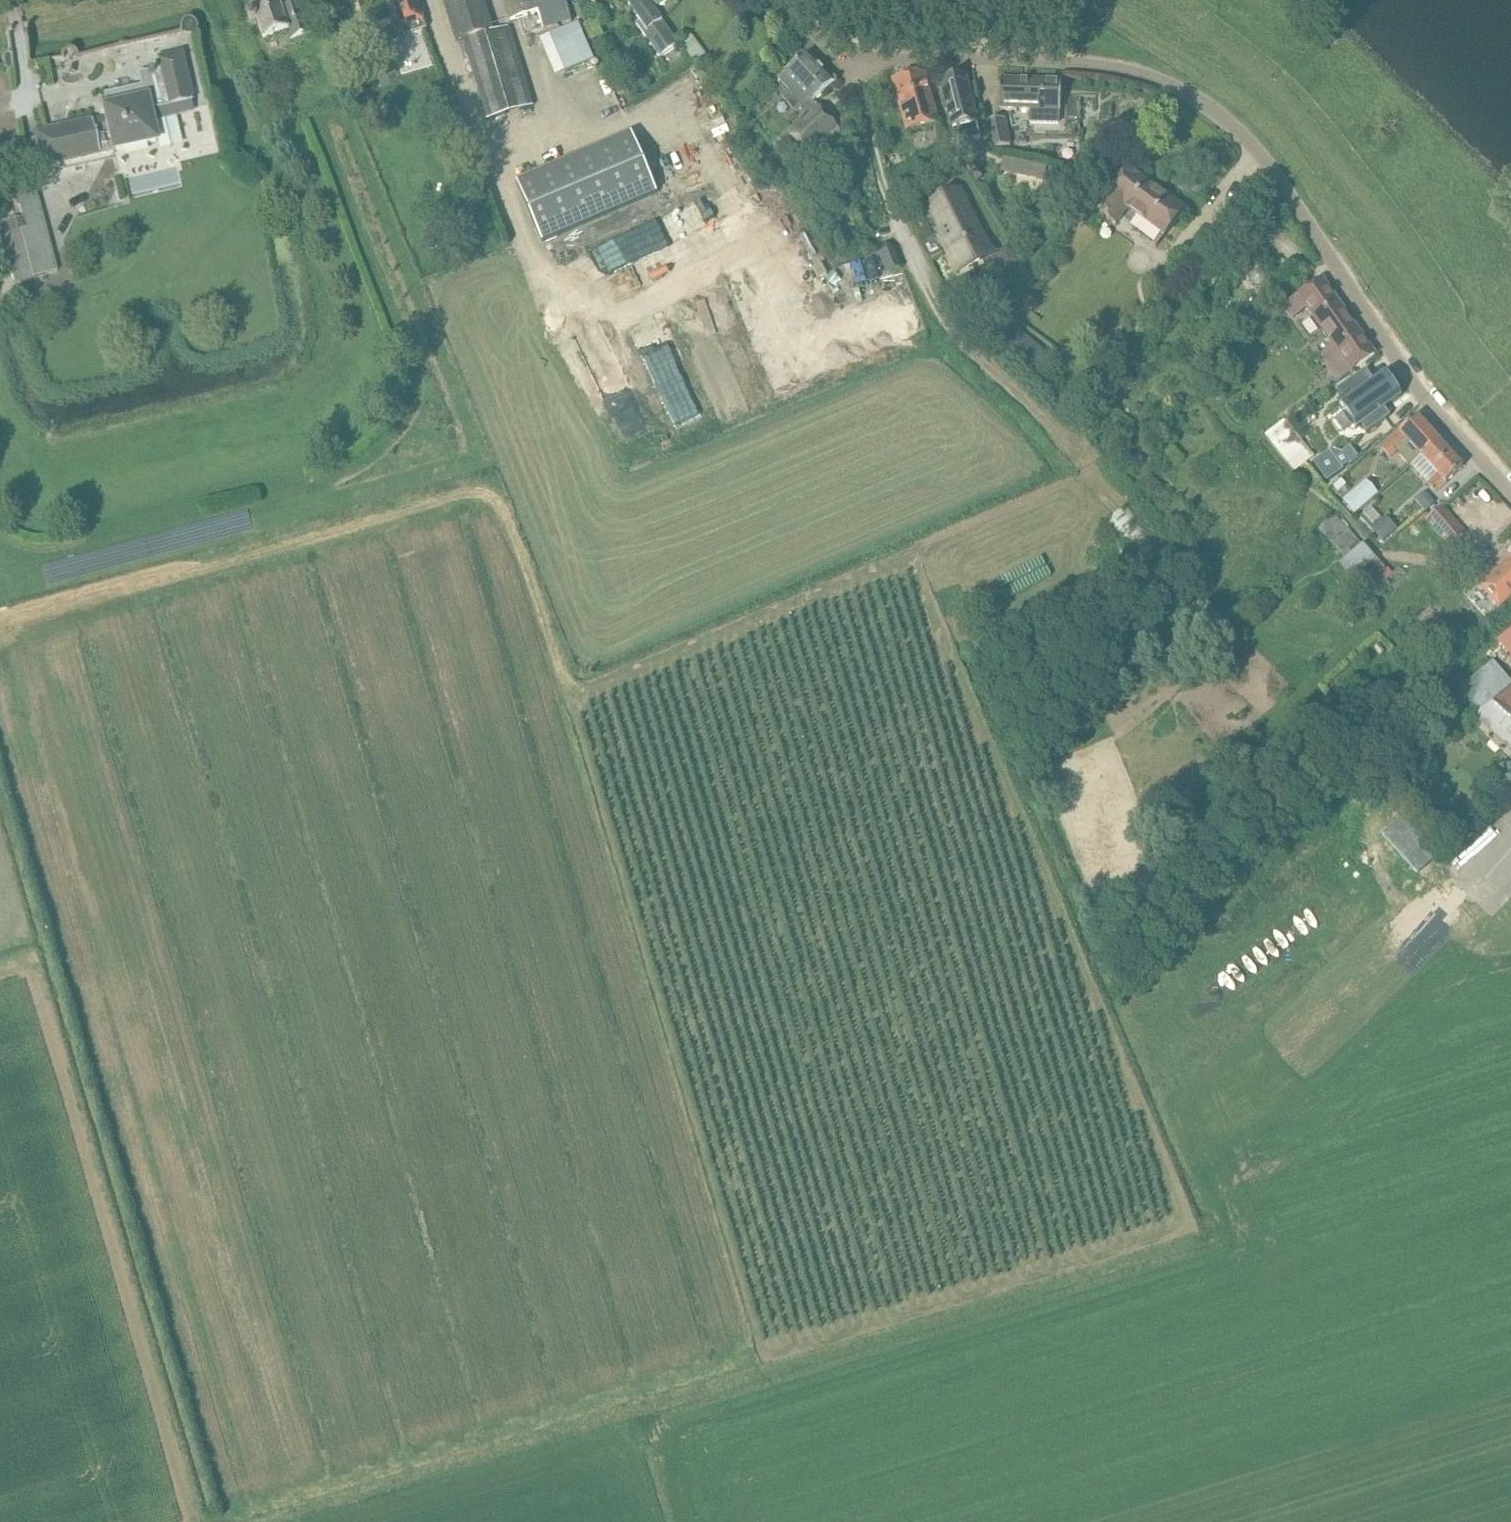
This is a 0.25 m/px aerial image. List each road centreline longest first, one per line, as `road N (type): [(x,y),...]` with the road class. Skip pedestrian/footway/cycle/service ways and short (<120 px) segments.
road 1 (tertiary): [(1510,493),(1420,394),(1252,145),(1184,92),(1077,64),(882,60),(816,32),(781,0)]
road 2 (track): [(1075,449),(958,334),(865,122),(852,52)]

